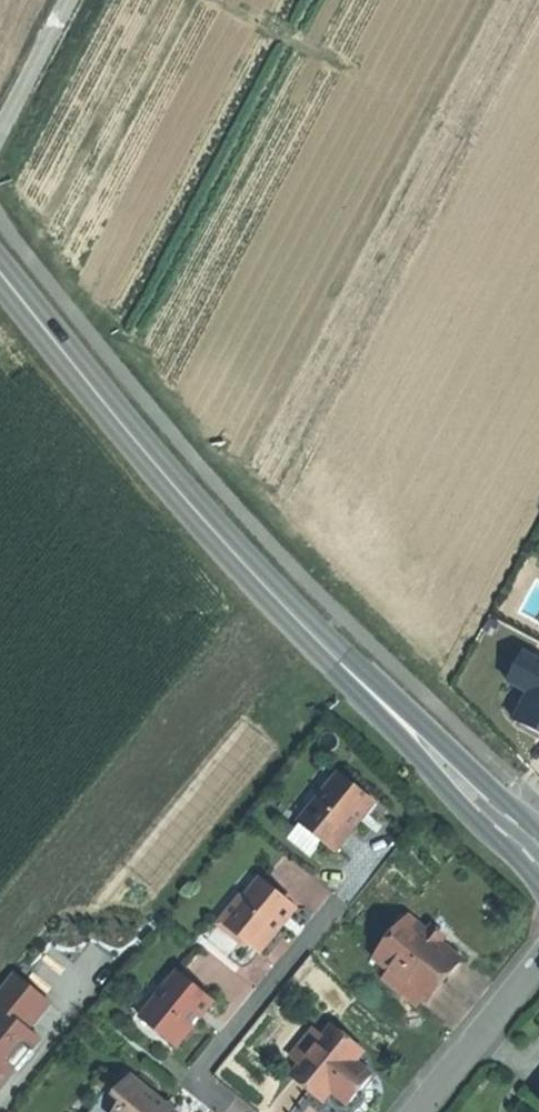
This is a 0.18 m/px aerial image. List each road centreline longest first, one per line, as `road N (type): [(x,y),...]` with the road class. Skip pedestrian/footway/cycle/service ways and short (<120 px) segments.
road 1 (secondary): [(0,269),(123,424),(420,739)]
road 2 (residential): [(339,902),(196,1079),(234,1111)]
road 3 (secondary): [(420,739),(482,829),(538,887)]
road 4 (residential): [(538,966),(422,1111)]
road 5 (secondary): [(538,834),(420,739)]
road 6 (track): [(0,127),(68,0)]

